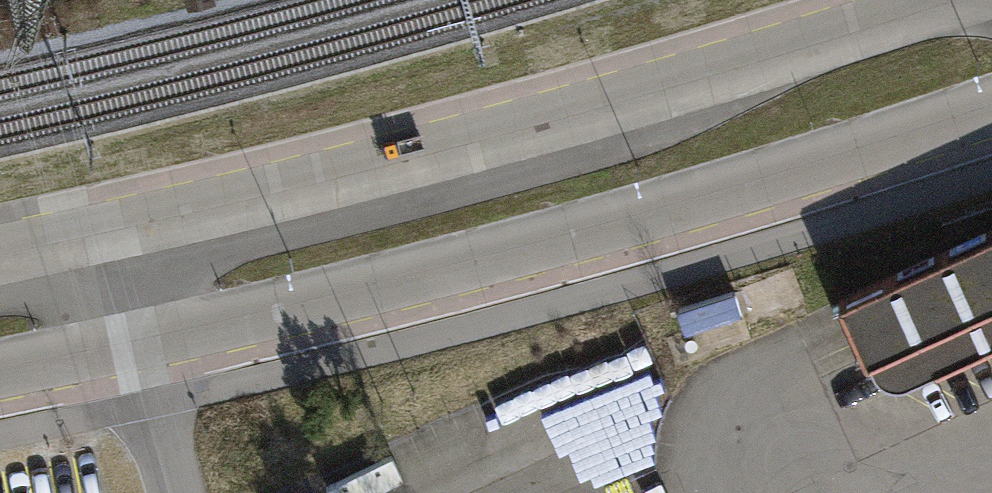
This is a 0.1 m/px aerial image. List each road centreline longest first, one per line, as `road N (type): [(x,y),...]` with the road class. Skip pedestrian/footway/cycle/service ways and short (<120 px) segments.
road 1 (primary): [(0,367),(438,268),(692,198),(991,99)]
road 2 (primary): [(912,0),(659,88),(0,255)]

